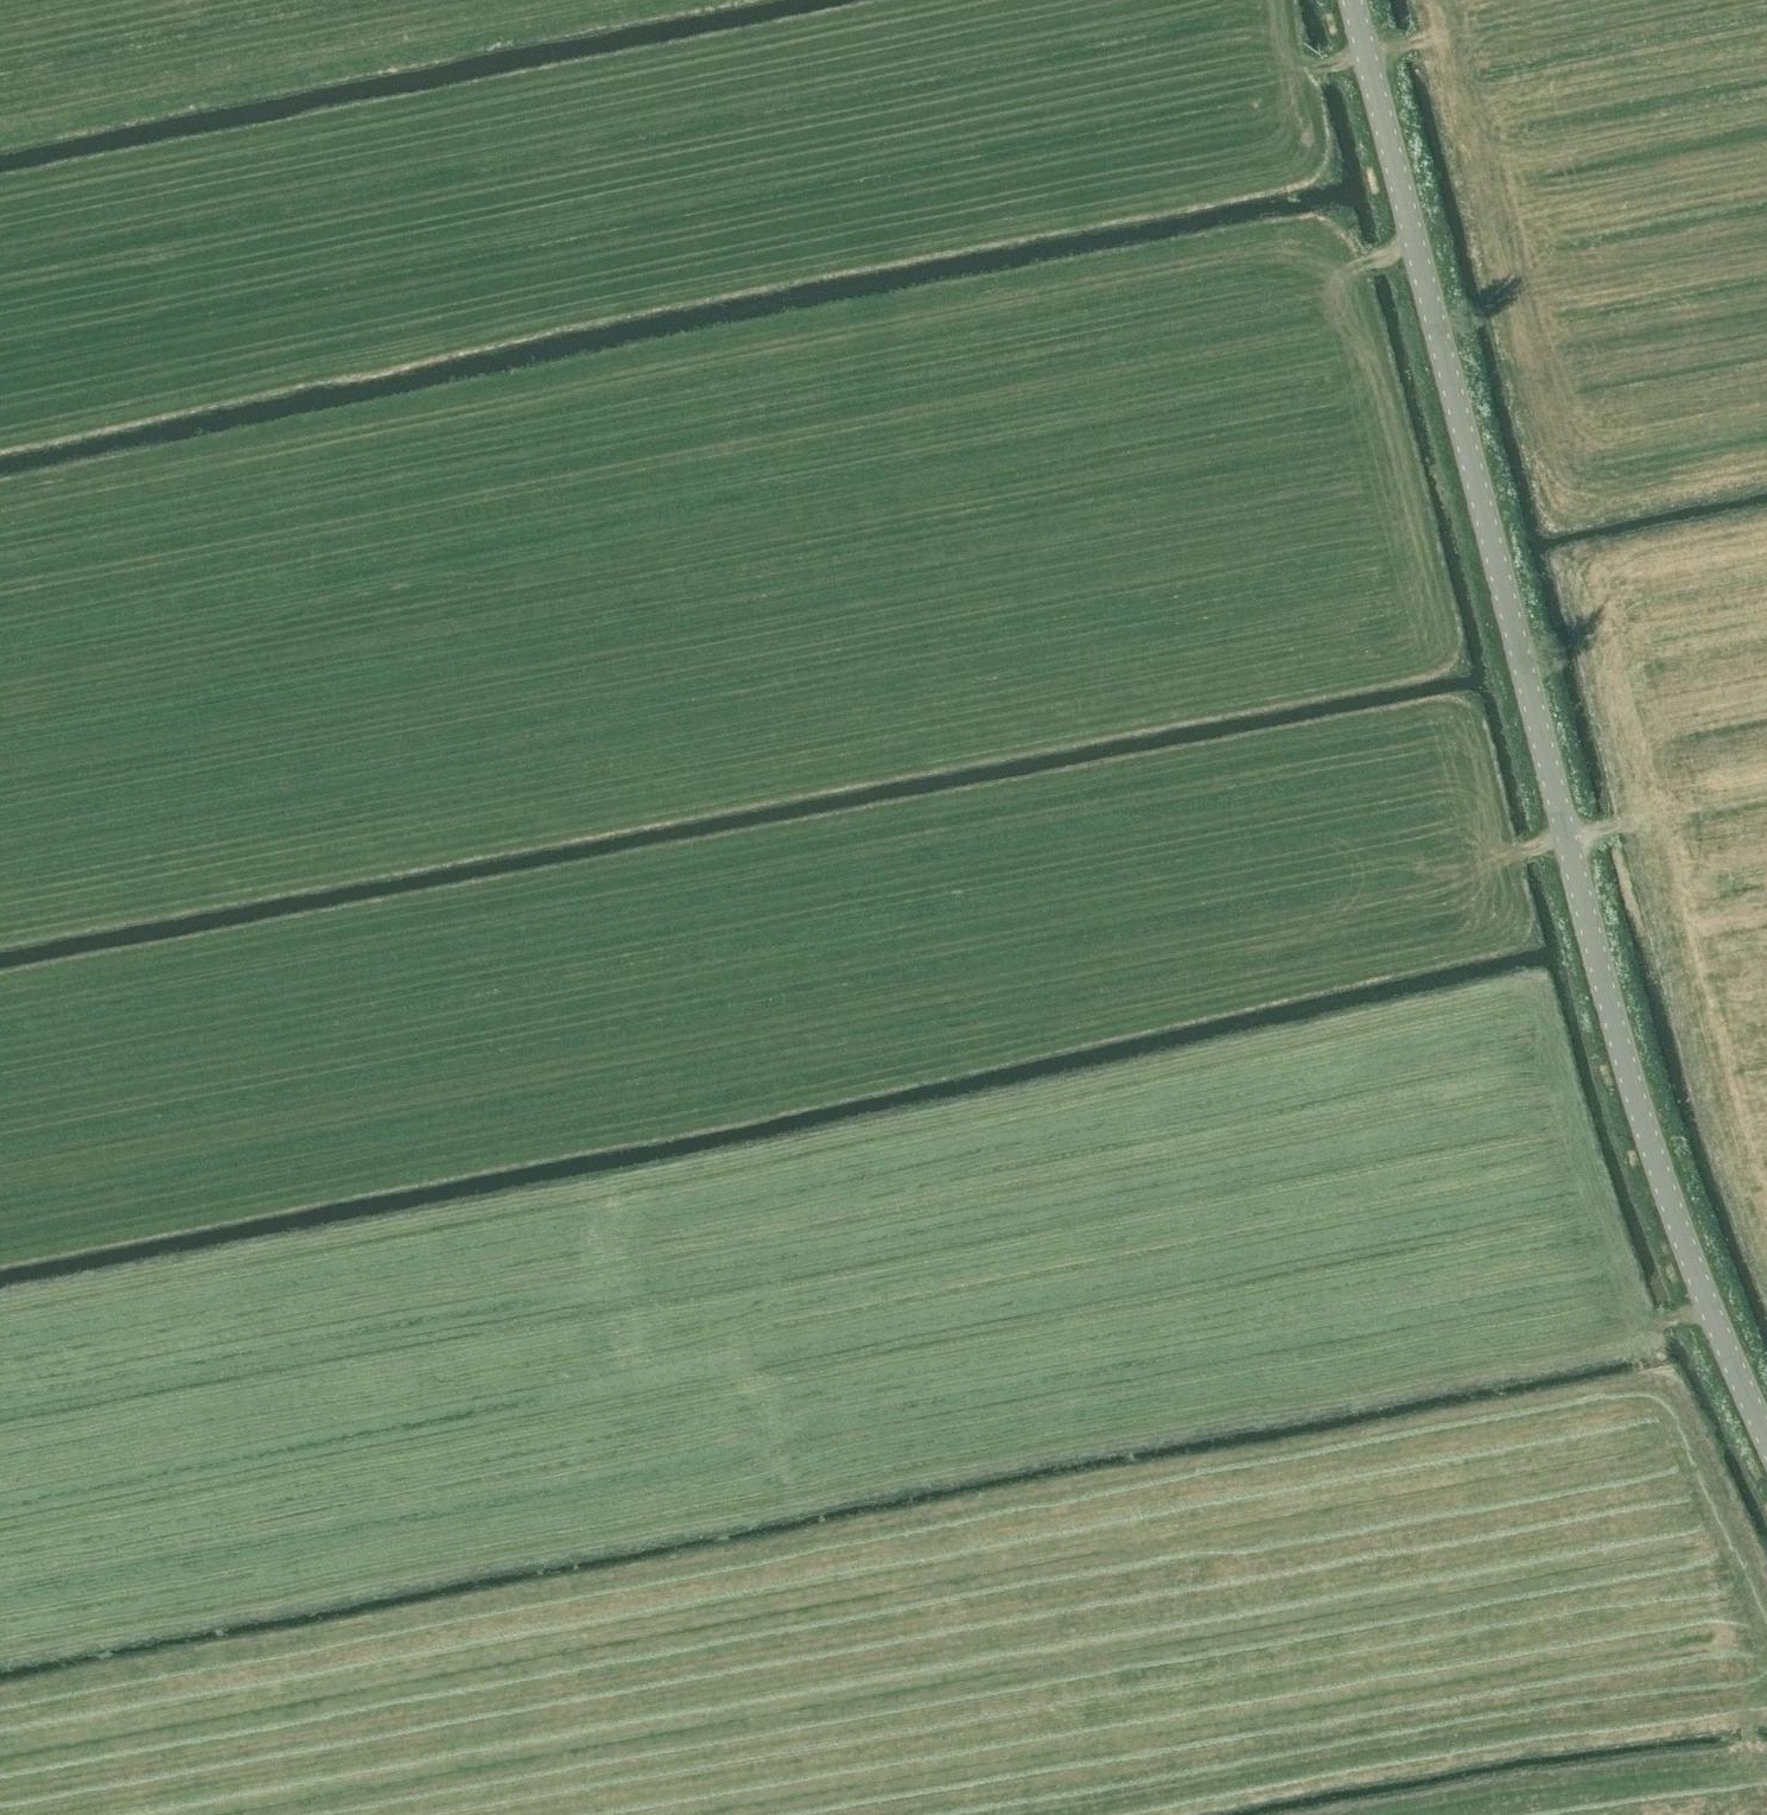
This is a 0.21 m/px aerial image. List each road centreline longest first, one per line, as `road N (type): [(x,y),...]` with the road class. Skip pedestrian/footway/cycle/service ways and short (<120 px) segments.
road 1 (unclassified): [(1766,1434),(1685,1254),(1613,1025),(1351,0)]

